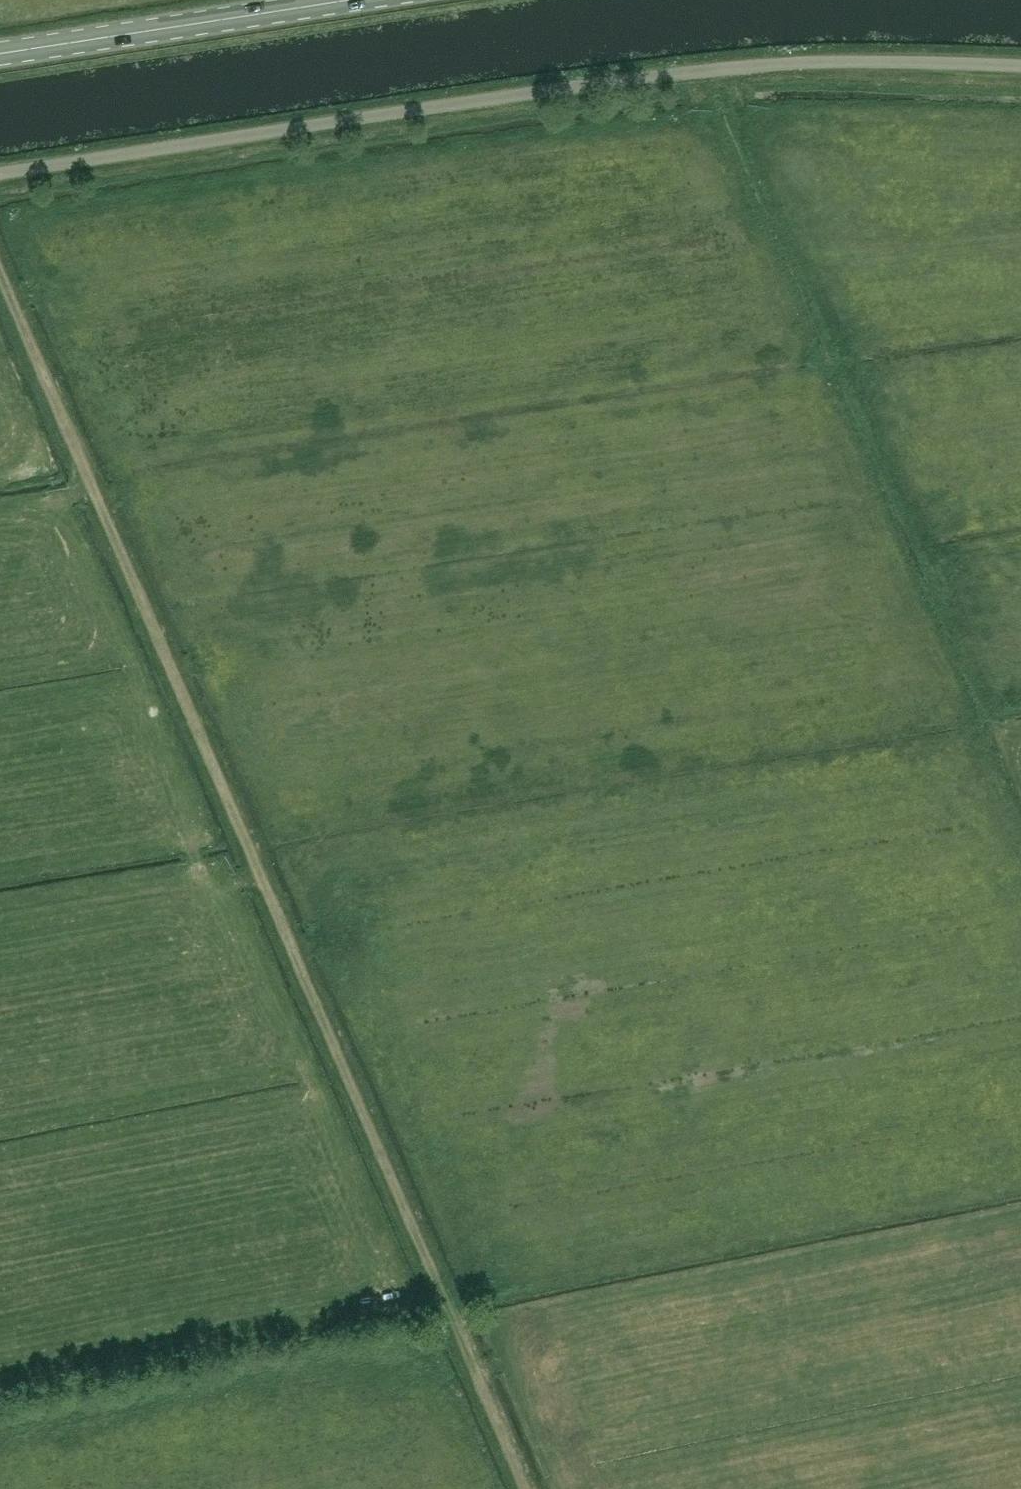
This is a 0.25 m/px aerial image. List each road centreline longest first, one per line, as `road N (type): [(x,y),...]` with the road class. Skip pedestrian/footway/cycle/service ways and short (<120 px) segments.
road 1 (track): [(527,1488),(0,270)]
road 2 (unclassified): [(0,172),(718,68),(819,61),(1020,66)]
road 3 (primary): [(347,0),(0,53)]

